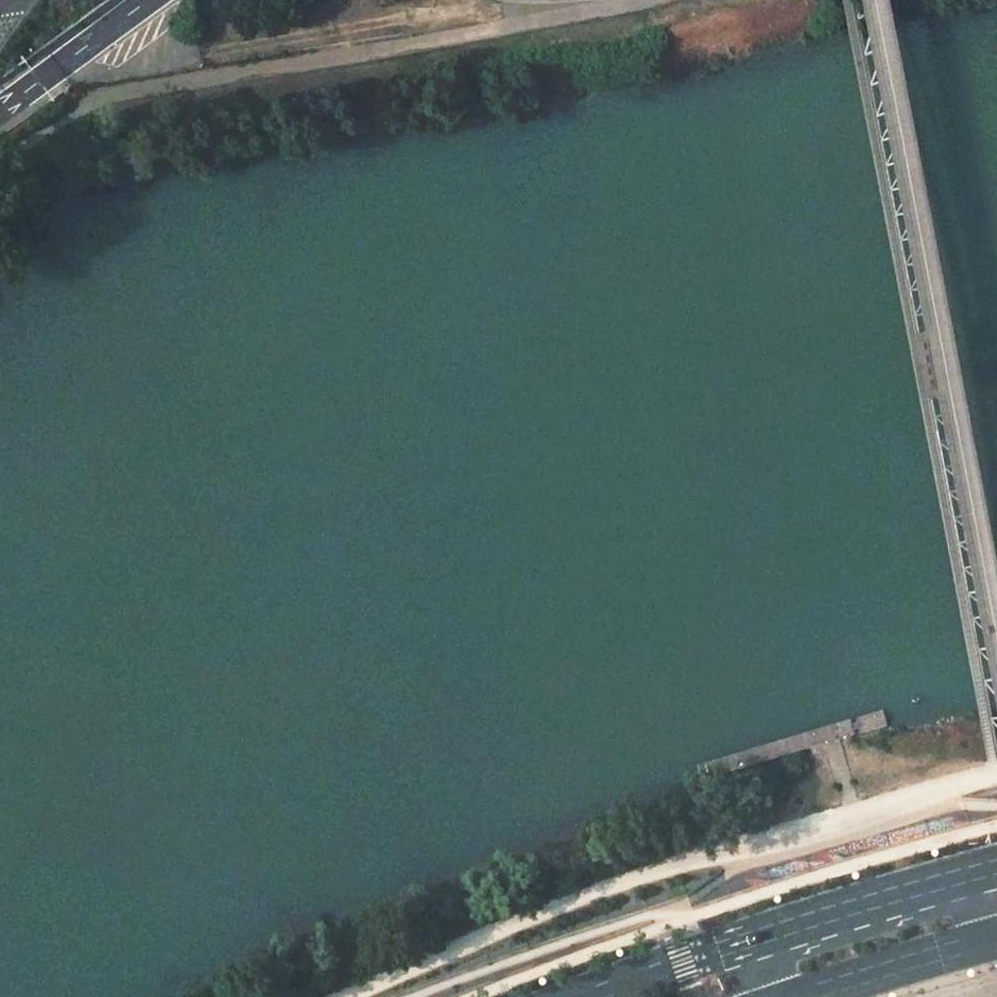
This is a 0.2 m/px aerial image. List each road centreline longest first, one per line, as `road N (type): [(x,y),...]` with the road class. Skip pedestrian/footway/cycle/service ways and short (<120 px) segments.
road 1 (primary): [(996,868),(591,996)]
road 2 (primary): [(804,996),(996,936)]
road 3 (trunk): [(0,109),(149,0)]

